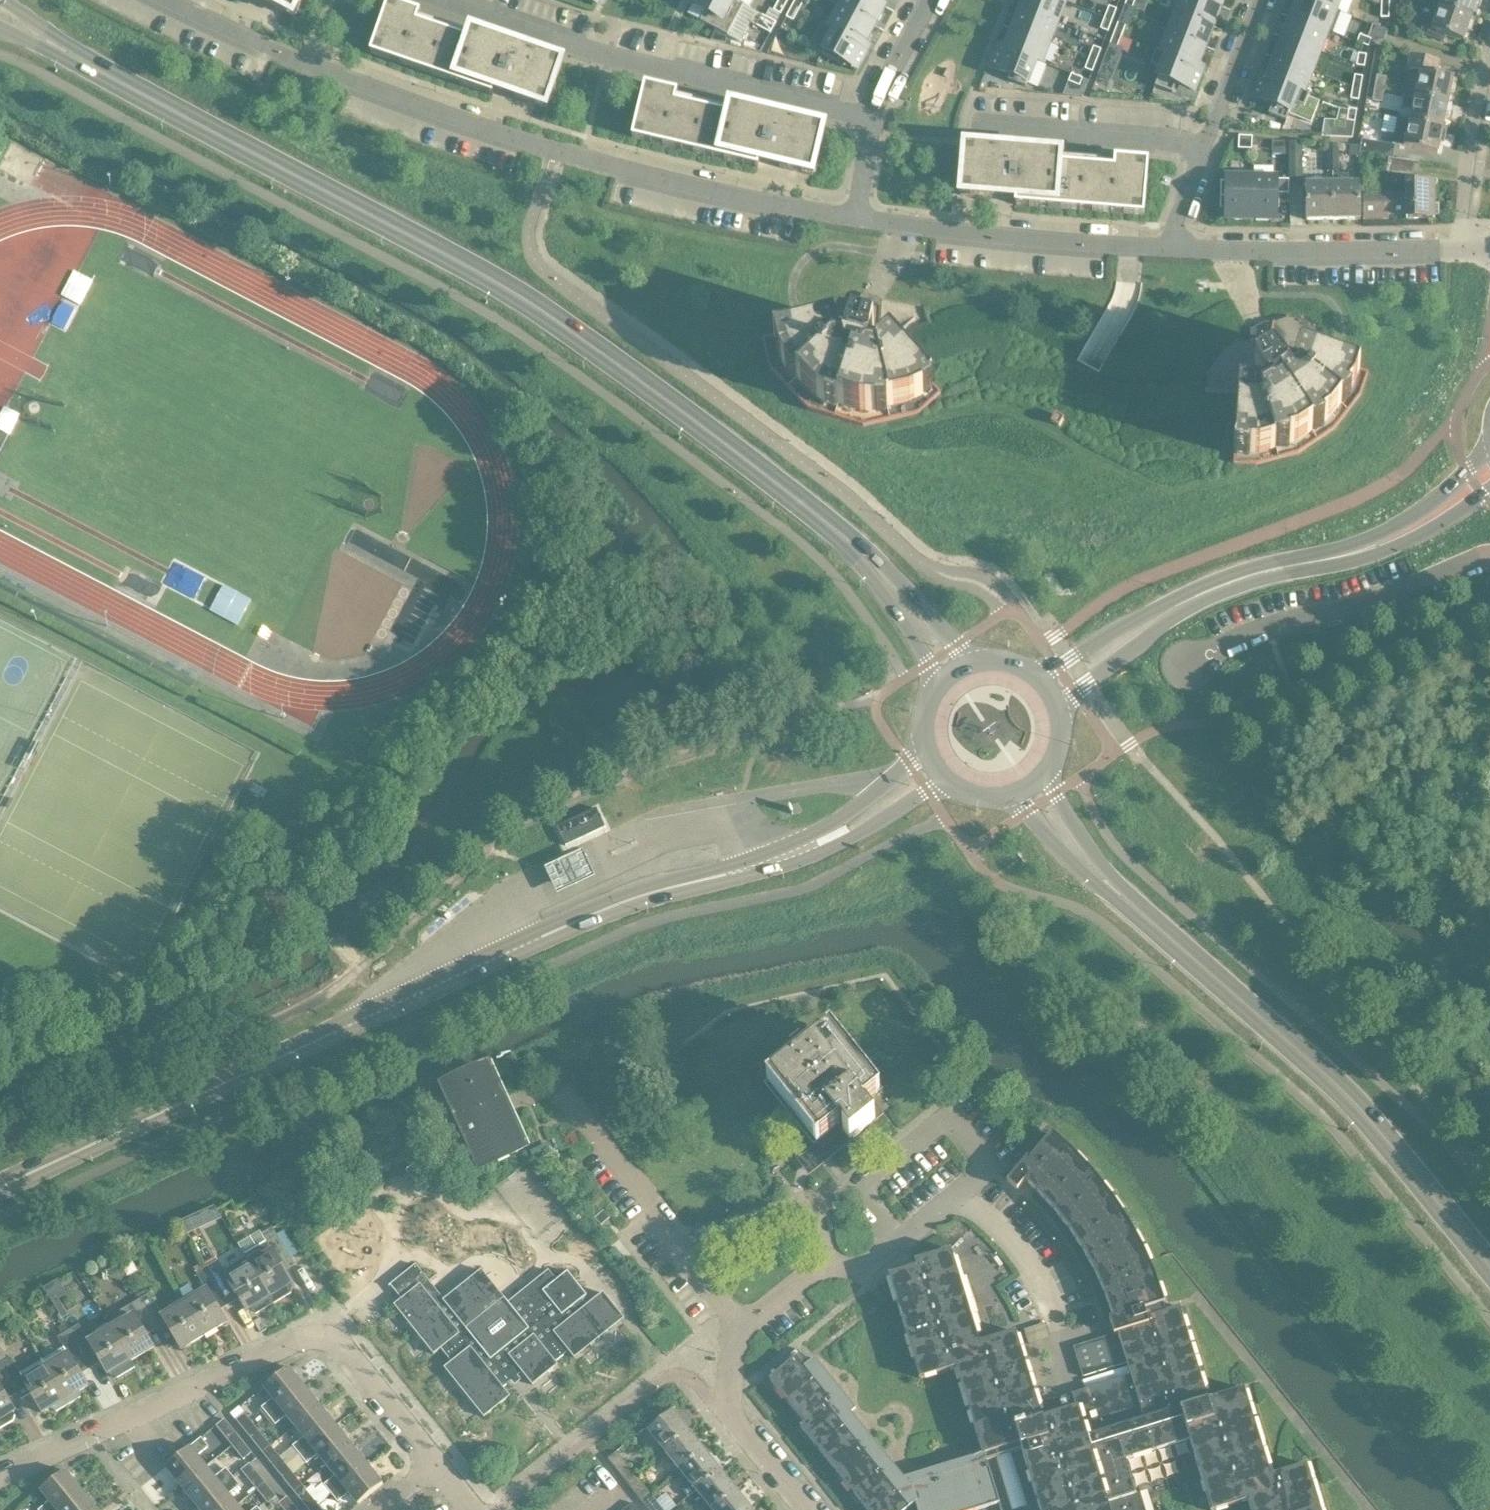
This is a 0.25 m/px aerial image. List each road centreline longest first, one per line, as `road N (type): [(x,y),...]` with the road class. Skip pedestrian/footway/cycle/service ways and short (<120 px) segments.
road 1 (tertiary): [(858,548),(547,316),(0,14)]
road 2 (secondary): [(0,1186),(610,906),(790,854)]
road 3 (residential): [(854,217),(553,149),(301,60),(175,0)]
road 4 (secondary): [(1489,1265),(1353,1096),(1104,879)]
road 5 (residential): [(433,1462),(338,1339),(321,1333),(0,1482)]
road 6 (residential): [(449,0),(608,54),(871,117)]
road 7 (unclassified): [(1185,663),(1489,560)]
road 8 (residential): [(1166,246),(854,217)]
road 9 (residential): [(736,1326),(830,1260),(820,1207),(683,1251)]
road 10 (residential): [(1464,251),(1166,246)]
road 11 (residential): [(1166,246),(1260,0)]
road 12 (residential): [(809,1509),(734,1421),(736,1326)]
road 13 (tertiary): [(1370,547),(1258,573),(1176,605)]
road 14 (residential): [(1489,60),(1465,170),(1464,251)]
road 15 (residential): [(683,1251),(575,1102)]
road 16 (secondary): [(790,854),(822,851),(952,784)]
road 17 (secondary): [(924,743),(888,781),(790,854)]
road 18 (tertiary): [(975,660),(873,552),(858,548)]
road 19 (tertiary): [(1061,714),(1075,691),(1170,619),(1176,605)]
road 20 (tertiary): [(1176,605),(1161,604),(1034,672)]
road 21 (tertiary): [(858,548),(937,685)]
road 22 (tertiary): [(1489,450),(1370,547)]
road 23 (tertiary): [(1370,547),(1384,551),(1489,490)]
road 24 (secondary): [(1005,796),(1025,805),(1086,876),(1104,879)]
road 25 (residential): [(871,117),(932,0)]
road 26 (secondary): [(1104,879),(1049,768)]

